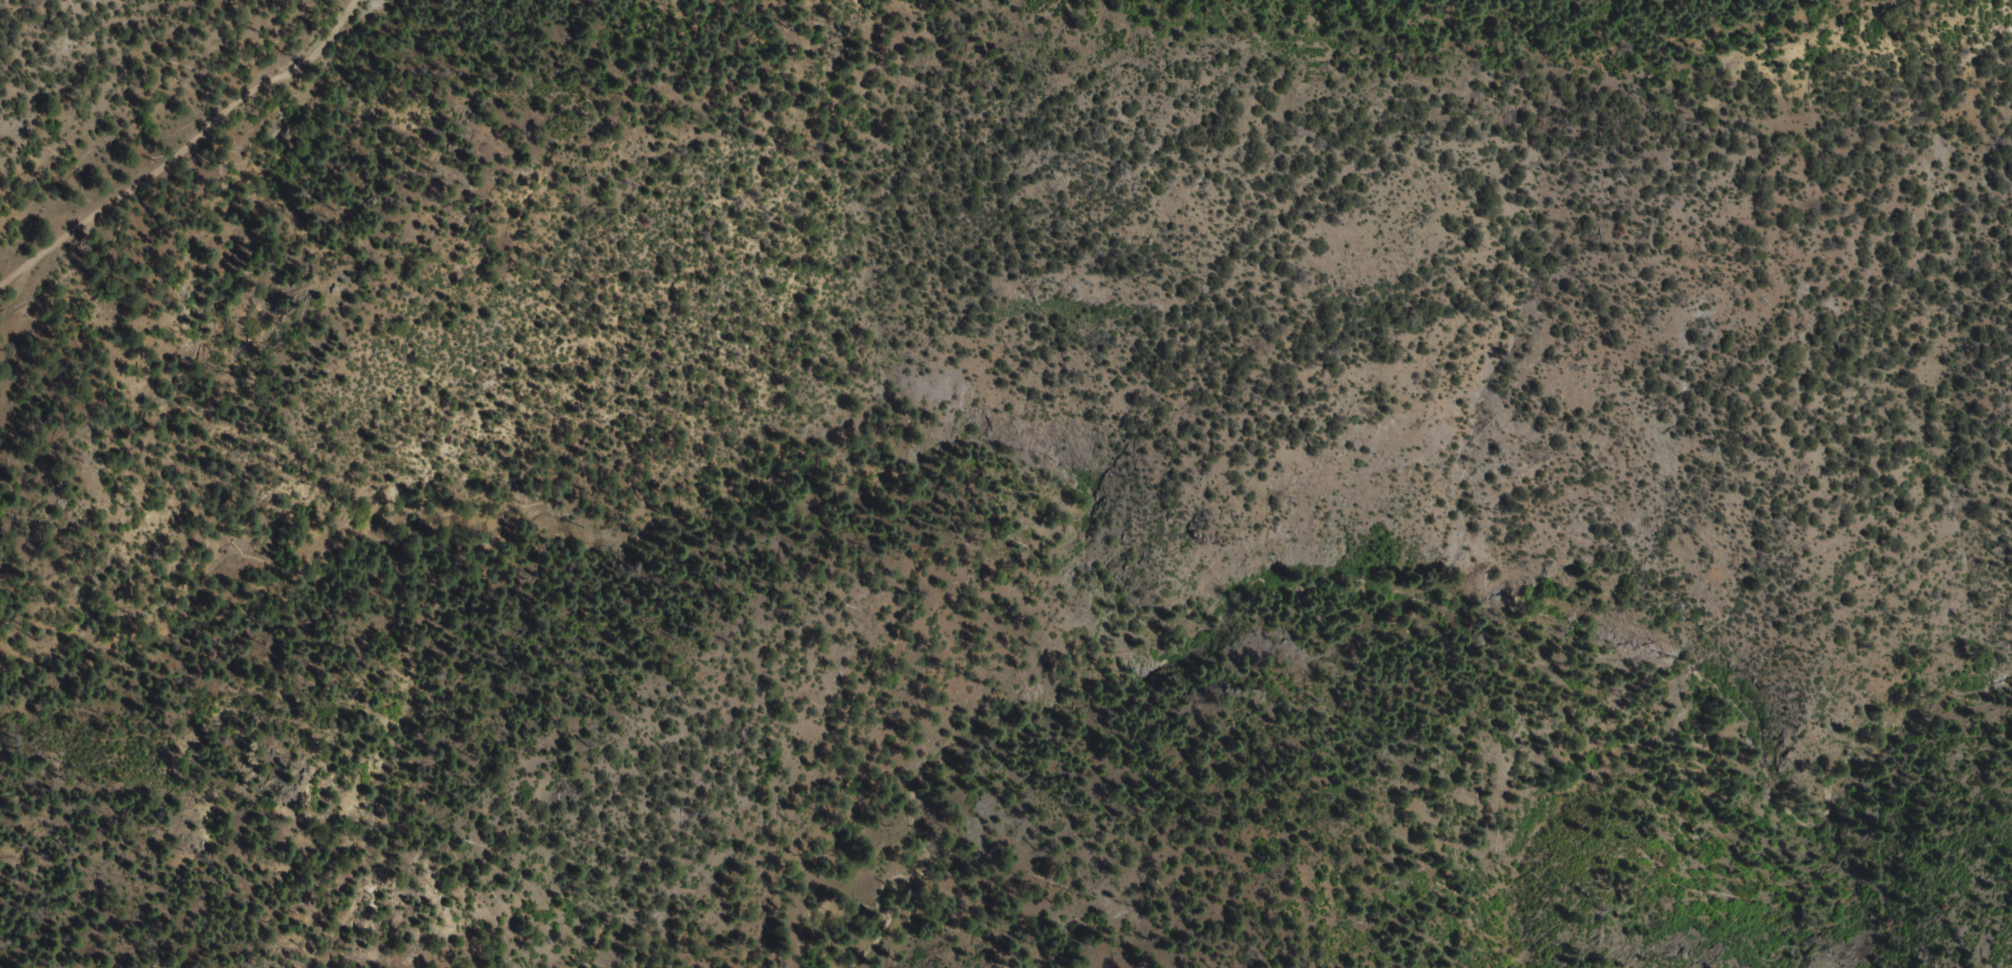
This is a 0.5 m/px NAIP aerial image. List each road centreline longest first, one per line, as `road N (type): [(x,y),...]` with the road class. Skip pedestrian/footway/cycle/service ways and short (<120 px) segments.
road 1 (track): [(0,282),(184,150),(246,93),(314,55),(356,0)]

